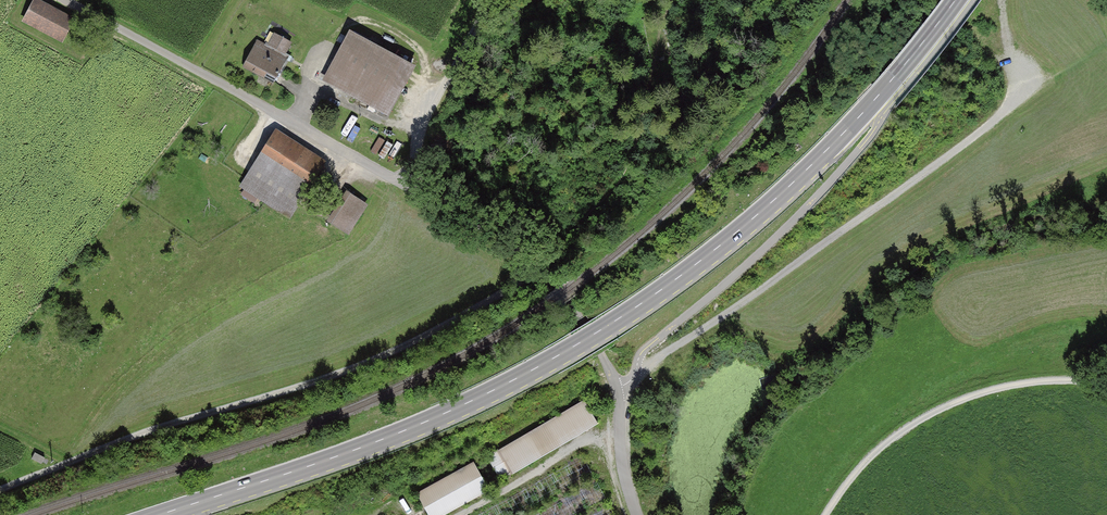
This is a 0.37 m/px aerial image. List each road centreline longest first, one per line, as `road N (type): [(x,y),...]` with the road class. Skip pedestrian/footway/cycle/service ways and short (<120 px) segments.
road 1 (secondary): [(160,514),(403,431),(619,319),(810,167),(955,0)]
road 2 (unclassified): [(66,0),(408,186),(549,276),(612,376),(637,514)]
road 3 (track): [(0,490),(172,424),(364,364),(509,289),(531,263)]
road 4 (track): [(635,374),(934,169),(1003,113),(1025,76)]
road 5 (track): [(1106,385),(1047,381),(978,394),(925,416),(881,445),(826,514)]
road 6 (track): [(408,186),(421,132),(494,0)]

